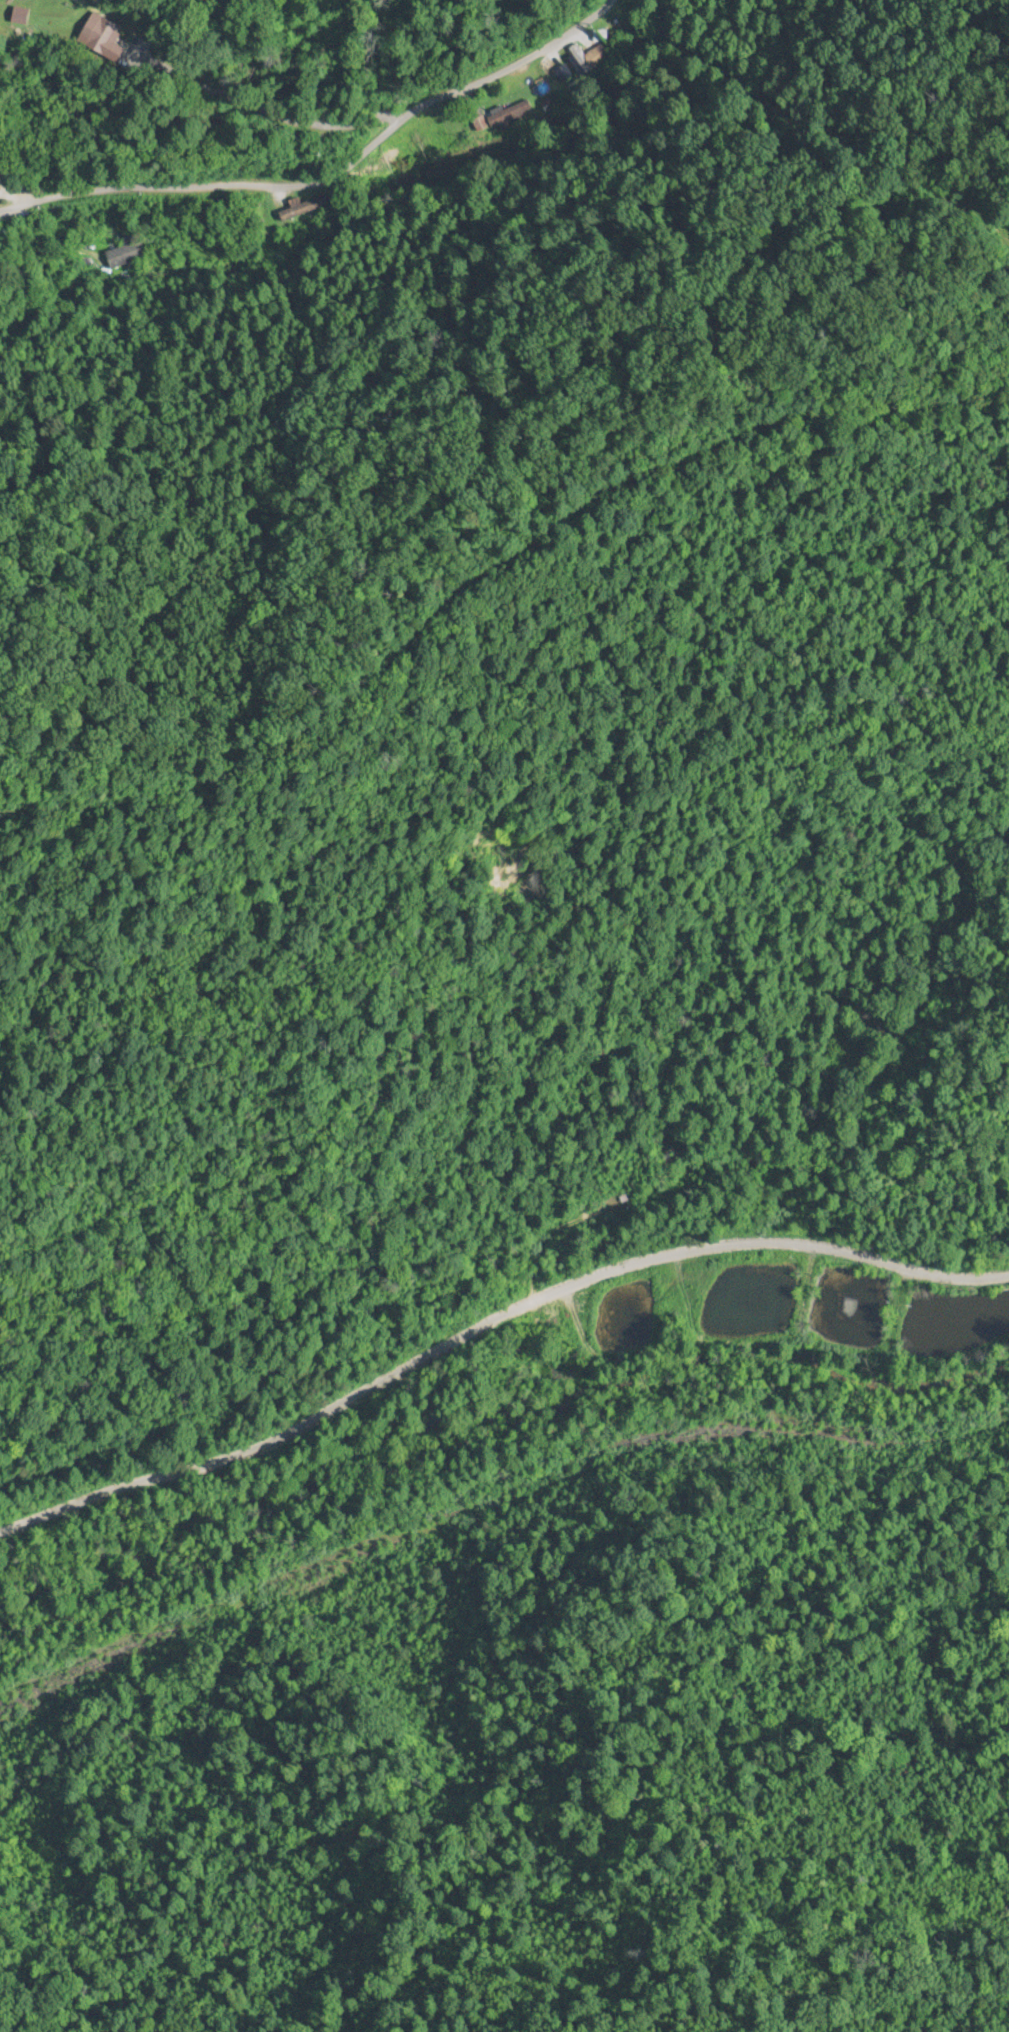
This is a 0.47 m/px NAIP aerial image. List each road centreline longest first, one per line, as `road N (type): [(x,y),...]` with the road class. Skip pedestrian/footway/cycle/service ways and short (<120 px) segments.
road 1 (residential): [(0,1502),(694,1192),(1008,1187)]
road 2 (residential): [(0,175),(345,127),(571,0)]
road 3 (residential): [(148,154),(42,26),(48,0)]

